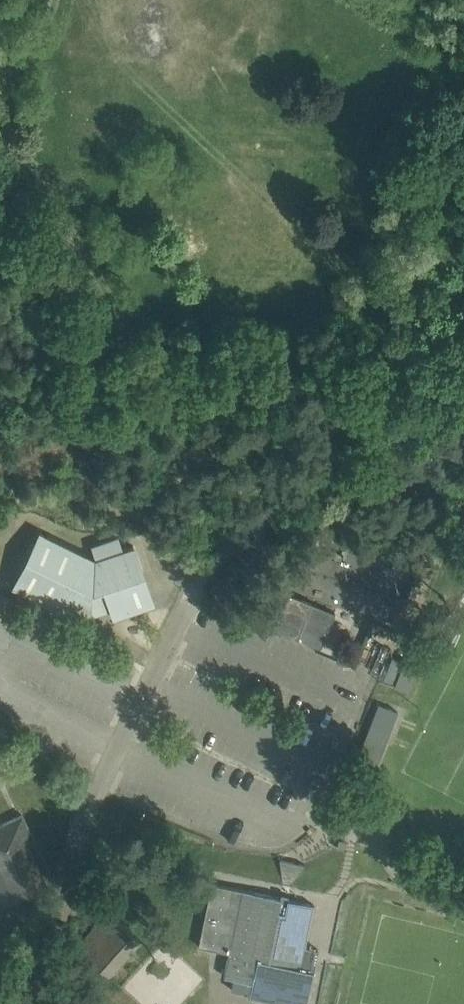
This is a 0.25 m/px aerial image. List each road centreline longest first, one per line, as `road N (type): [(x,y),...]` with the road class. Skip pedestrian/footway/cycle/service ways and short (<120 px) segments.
road 1 (track): [(463,440),(434,461),(274,527),(196,583)]

